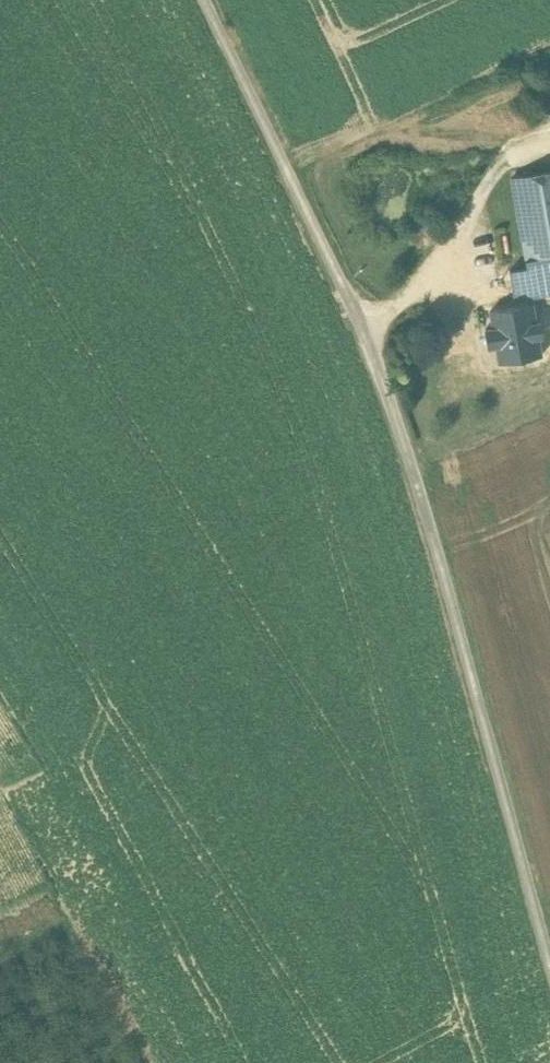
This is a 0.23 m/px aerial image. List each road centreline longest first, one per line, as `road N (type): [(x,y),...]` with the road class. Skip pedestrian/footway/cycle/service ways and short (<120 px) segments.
road 1 (unclassified): [(549,938),(417,459),(359,307),(208,0)]

